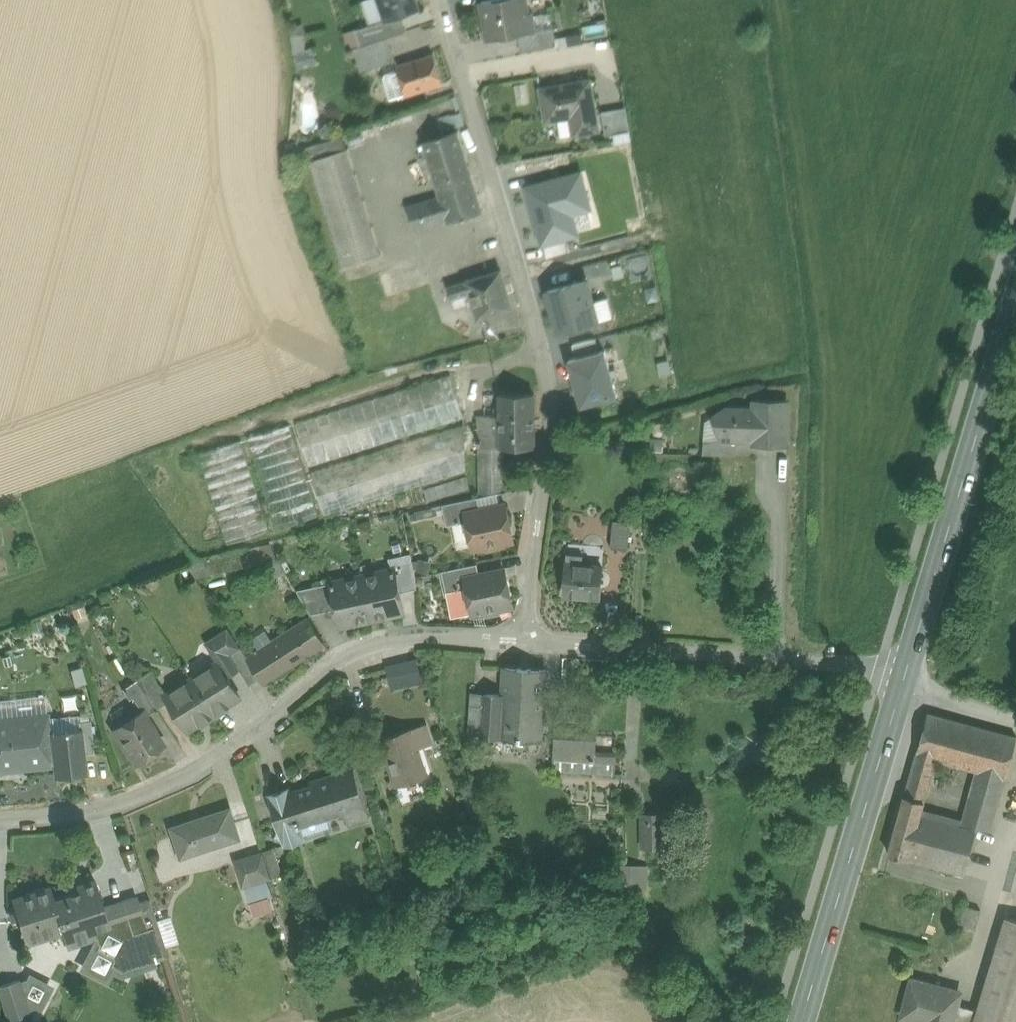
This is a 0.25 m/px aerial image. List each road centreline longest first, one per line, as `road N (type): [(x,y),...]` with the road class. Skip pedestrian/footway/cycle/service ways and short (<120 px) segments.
road 1 (residential): [(522,641),(559,417),(552,360),(444,0)]
road 2 (residential): [(522,641),(404,642),(347,668),(198,780),(98,813),(0,824)]
road 3 (primary): [(902,687),(1015,304)]
road 4 (residential): [(902,687),(834,663),(522,641)]
road 5 (primary): [(802,1021),(902,687)]

